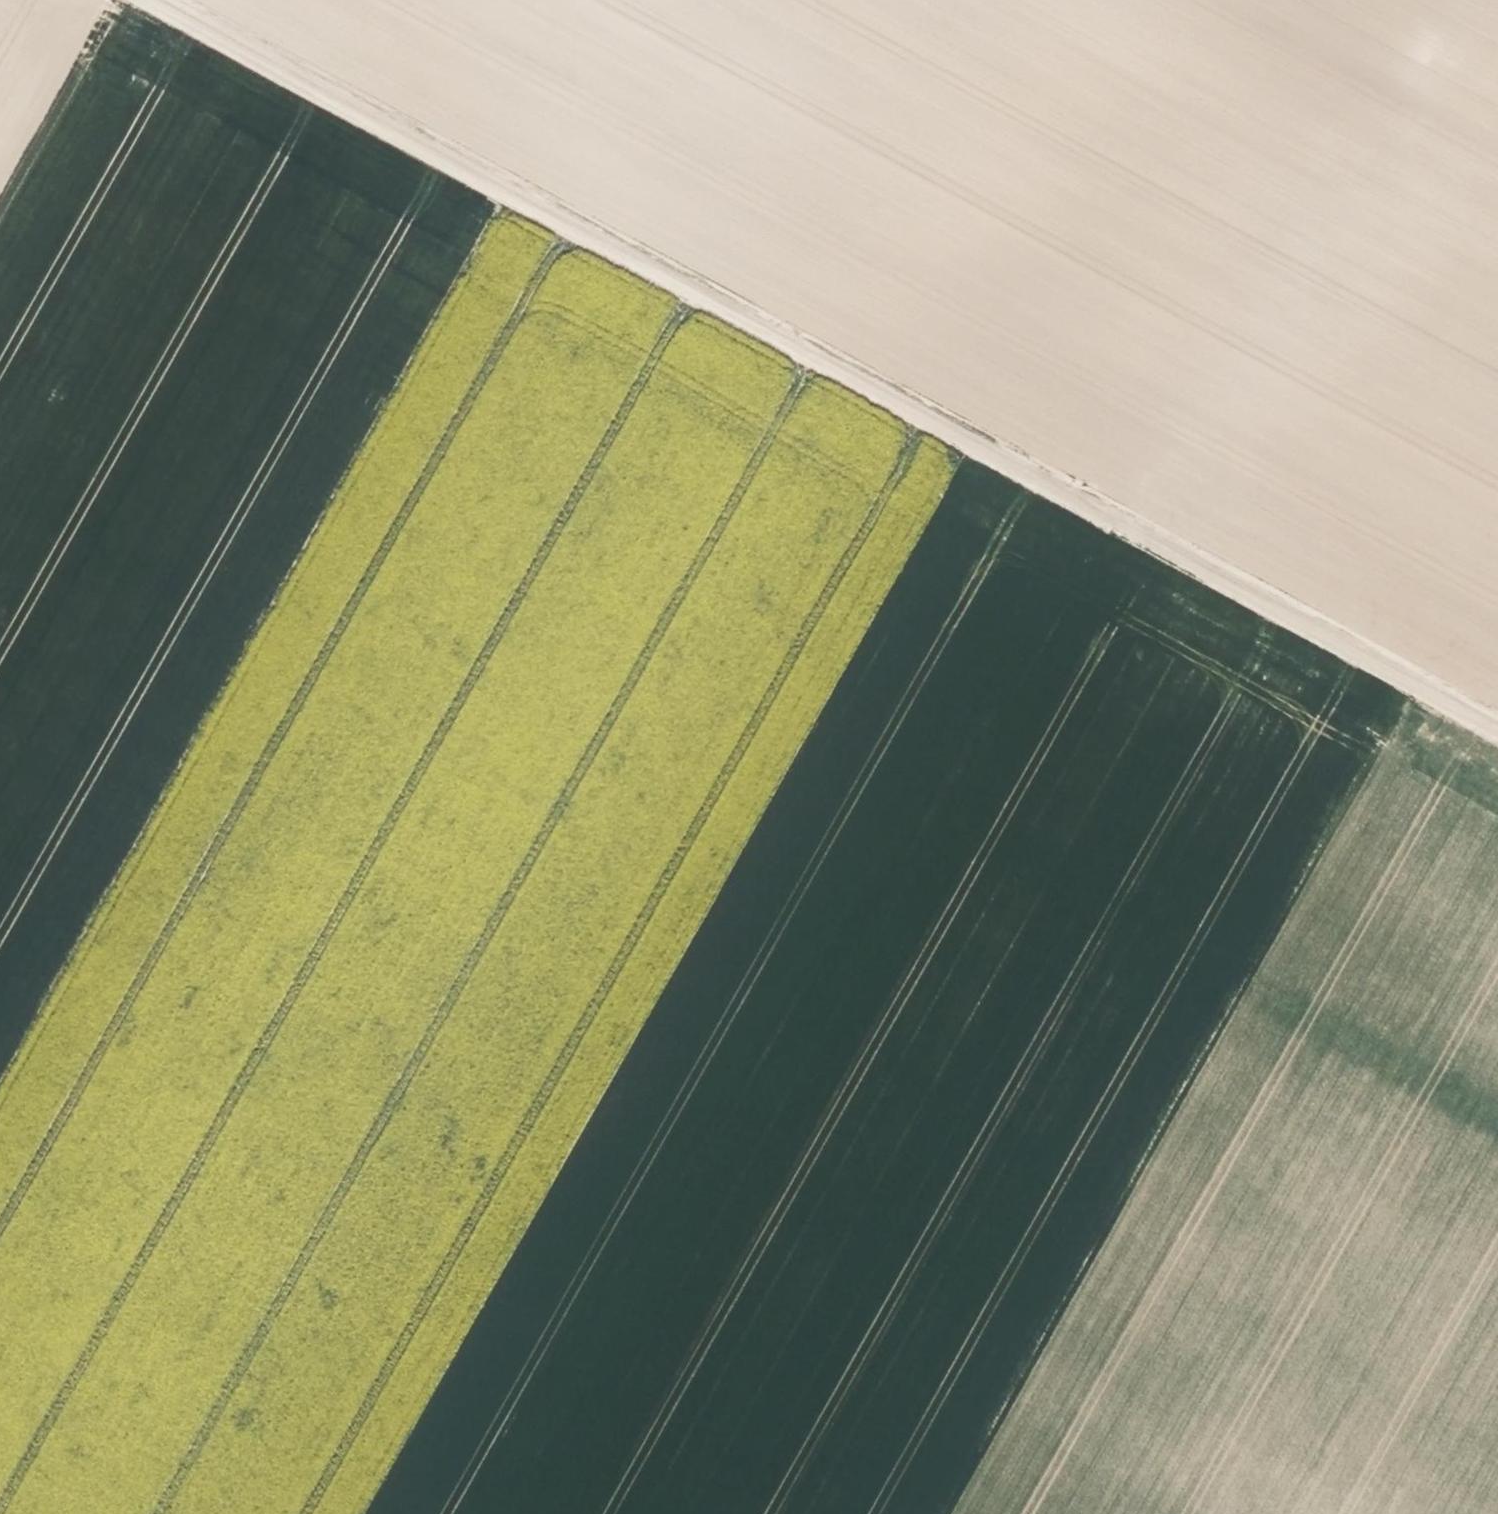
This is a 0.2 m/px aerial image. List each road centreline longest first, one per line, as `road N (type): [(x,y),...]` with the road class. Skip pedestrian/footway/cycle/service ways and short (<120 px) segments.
road 1 (track): [(1497,730),(154,0)]

